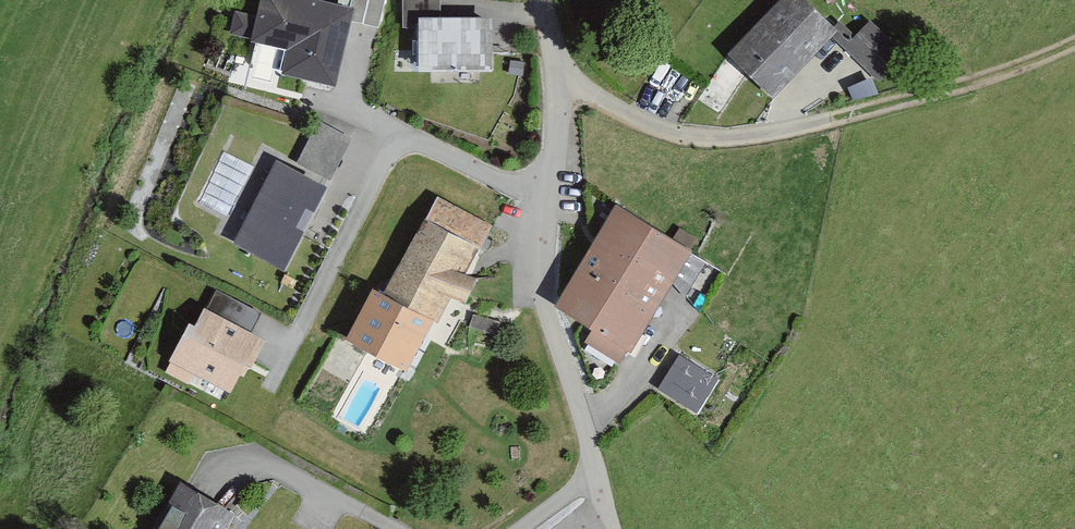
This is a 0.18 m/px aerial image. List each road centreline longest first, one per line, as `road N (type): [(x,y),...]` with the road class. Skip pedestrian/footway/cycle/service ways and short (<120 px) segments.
road 1 (residential): [(560,207),(403,139),(302,333)]
road 2 (residential): [(563,72),(613,107),(671,132),(735,137),(843,121)]
road 3 (residential): [(598,482),(550,293),(560,207)]
road 4 (track): [(1074,45),(981,83),(843,121)]
road 5 (residential): [(560,207),(563,72)]

